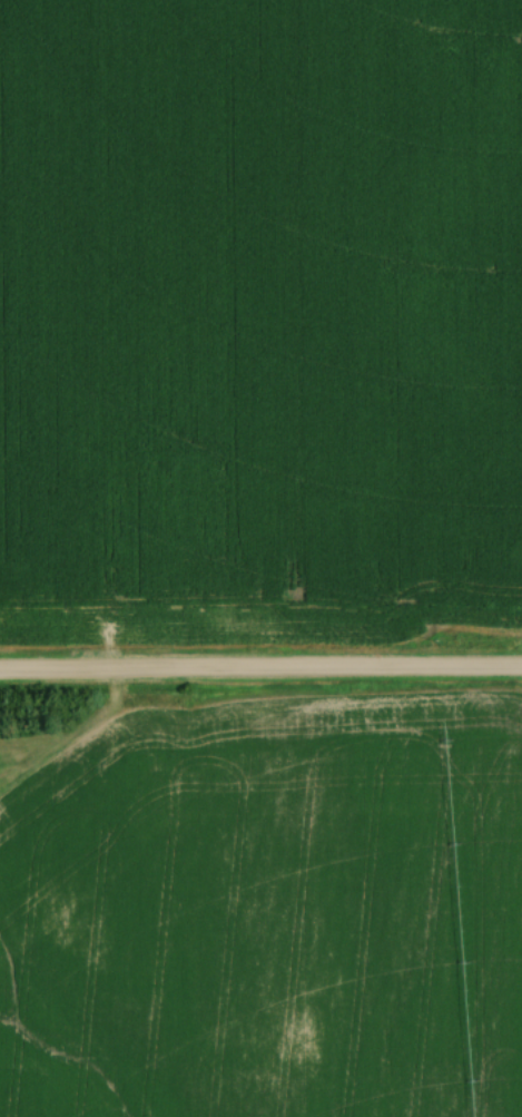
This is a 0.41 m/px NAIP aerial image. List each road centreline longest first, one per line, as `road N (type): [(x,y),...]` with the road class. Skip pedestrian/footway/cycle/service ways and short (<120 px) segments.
road 1 (tertiary): [(0,669),(521,665)]

